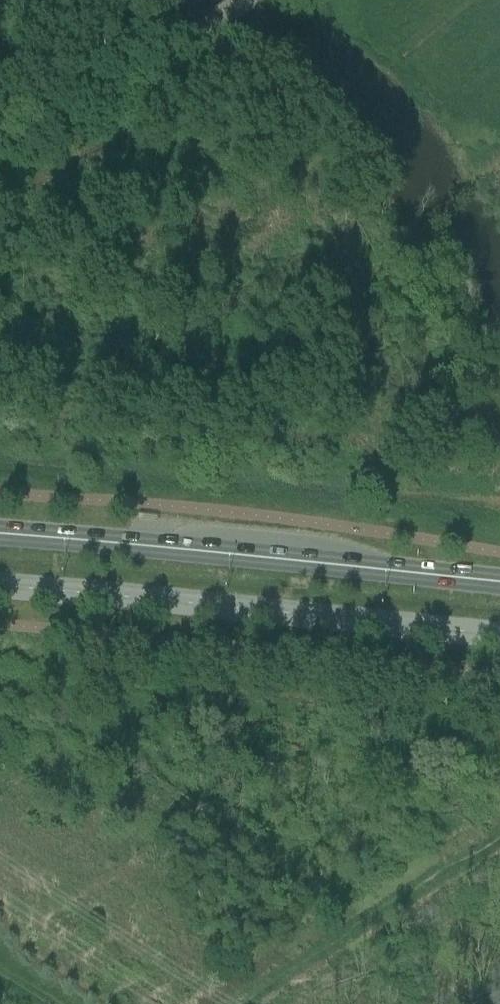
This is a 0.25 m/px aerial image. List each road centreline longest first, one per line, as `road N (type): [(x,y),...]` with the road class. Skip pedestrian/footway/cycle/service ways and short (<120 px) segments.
road 1 (secondary): [(499,583),(0,534)]
road 2 (tertiary): [(246,0),(73,121),(0,161)]

